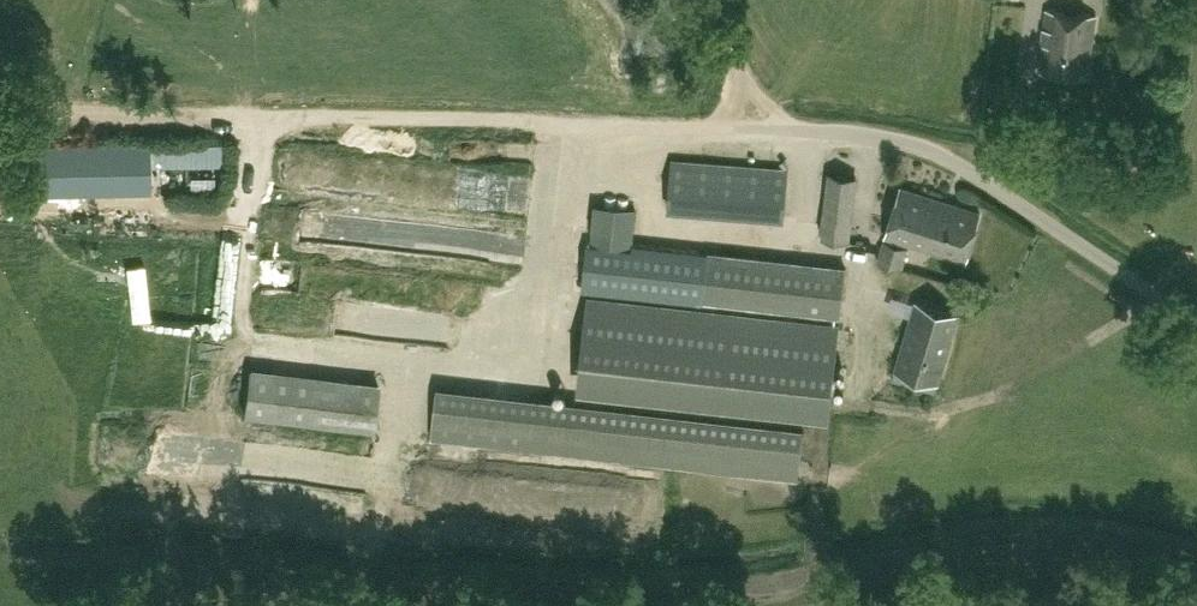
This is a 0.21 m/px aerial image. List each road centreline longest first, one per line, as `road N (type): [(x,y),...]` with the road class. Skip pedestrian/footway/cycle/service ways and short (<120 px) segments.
road 1 (track): [(0,117),(530,120)]
road 2 (unclassified): [(1196,324),(937,155),(904,142),(756,124)]
road 3 (track): [(817,575),(923,551),(1016,542),(1129,547),(1196,562)]
road 4 (unclassified): [(530,120),(756,124)]
road 5 (track): [(756,124),(735,62),(687,0)]

